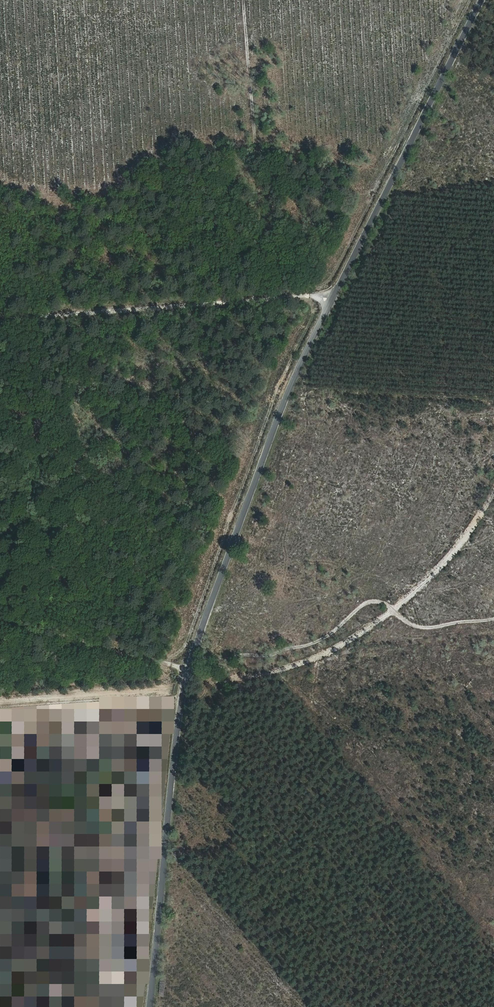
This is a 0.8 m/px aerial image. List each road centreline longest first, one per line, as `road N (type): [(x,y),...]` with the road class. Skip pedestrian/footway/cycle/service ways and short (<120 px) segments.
road 1 (unclassified): [(473,0),(269,430),(196,646),(151,1006)]
road 2 (track): [(493,494),(423,589),(326,658),(189,676)]
road 3 (track): [(332,298),(0,317)]
road 4 (track): [(395,612),(369,601),(311,644),(193,659)]
road 5 (track): [(190,669),(0,621)]
road 6 (track): [(257,156),(244,0)]

